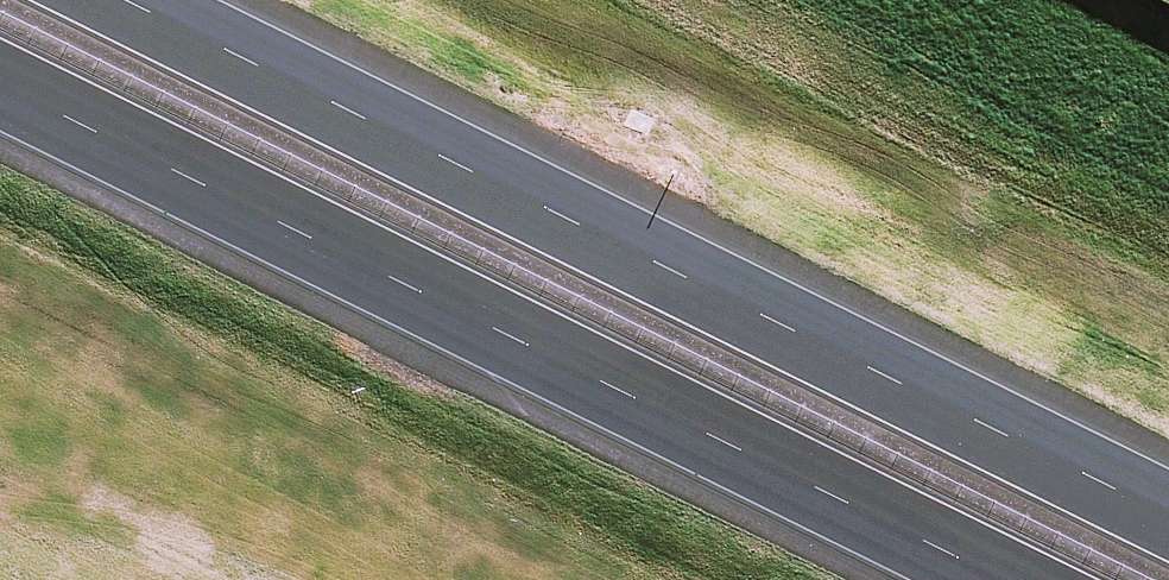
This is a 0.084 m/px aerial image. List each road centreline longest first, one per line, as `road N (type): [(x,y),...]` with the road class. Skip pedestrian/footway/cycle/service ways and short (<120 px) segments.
road 1 (motorway): [(98,0),(1168,527)]
road 2 (motorway): [(1005,579),(0,72)]

